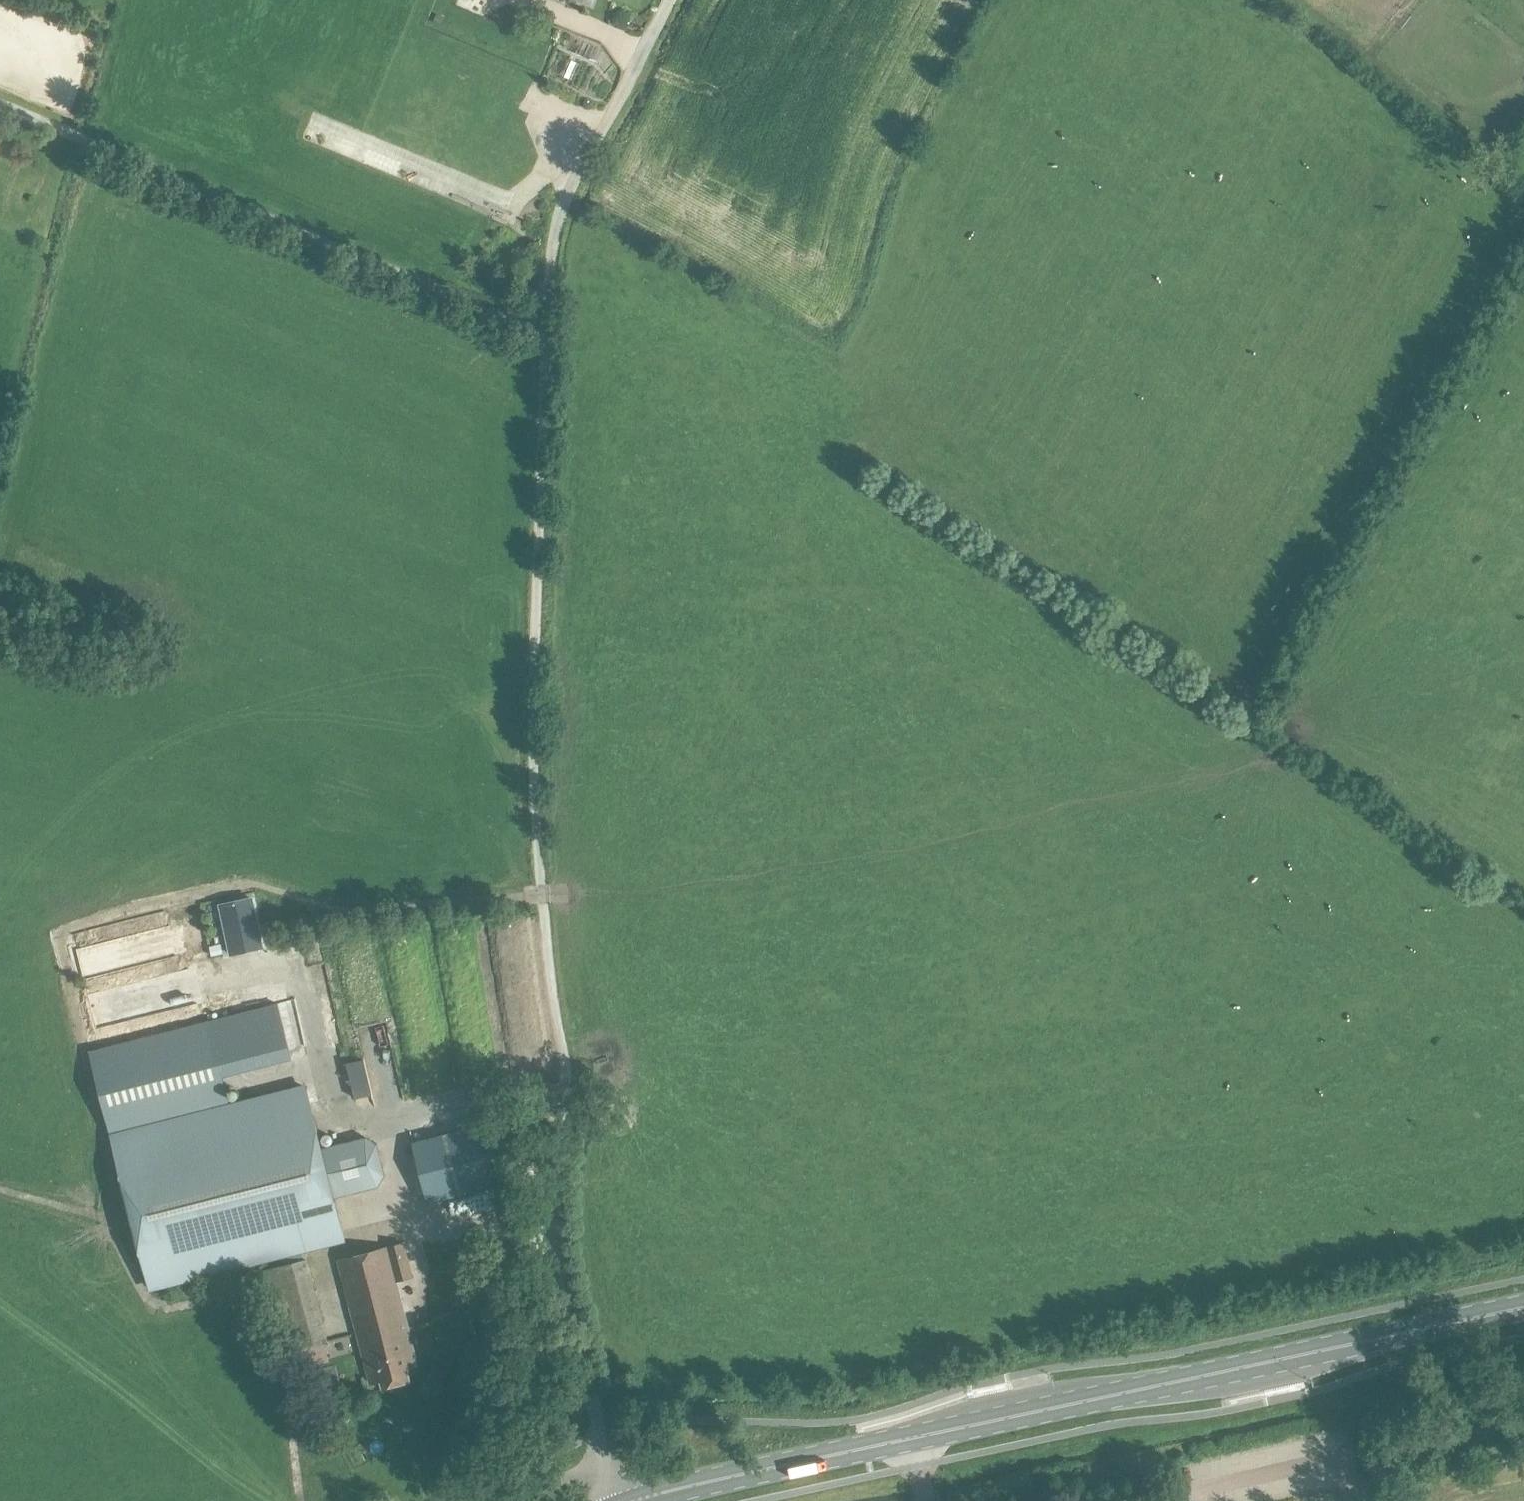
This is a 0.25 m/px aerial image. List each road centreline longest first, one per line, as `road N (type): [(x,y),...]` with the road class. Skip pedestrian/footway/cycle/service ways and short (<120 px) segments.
road 1 (unclassified): [(542,329),(536,834),(567,1074),(563,1267),(604,1469)]
road 2 (primary): [(636,1500),(1523,1308)]
road 3 (unclassified): [(542,329),(0,105)]
road 4 (unclassified): [(663,0),(561,198),(542,329)]

